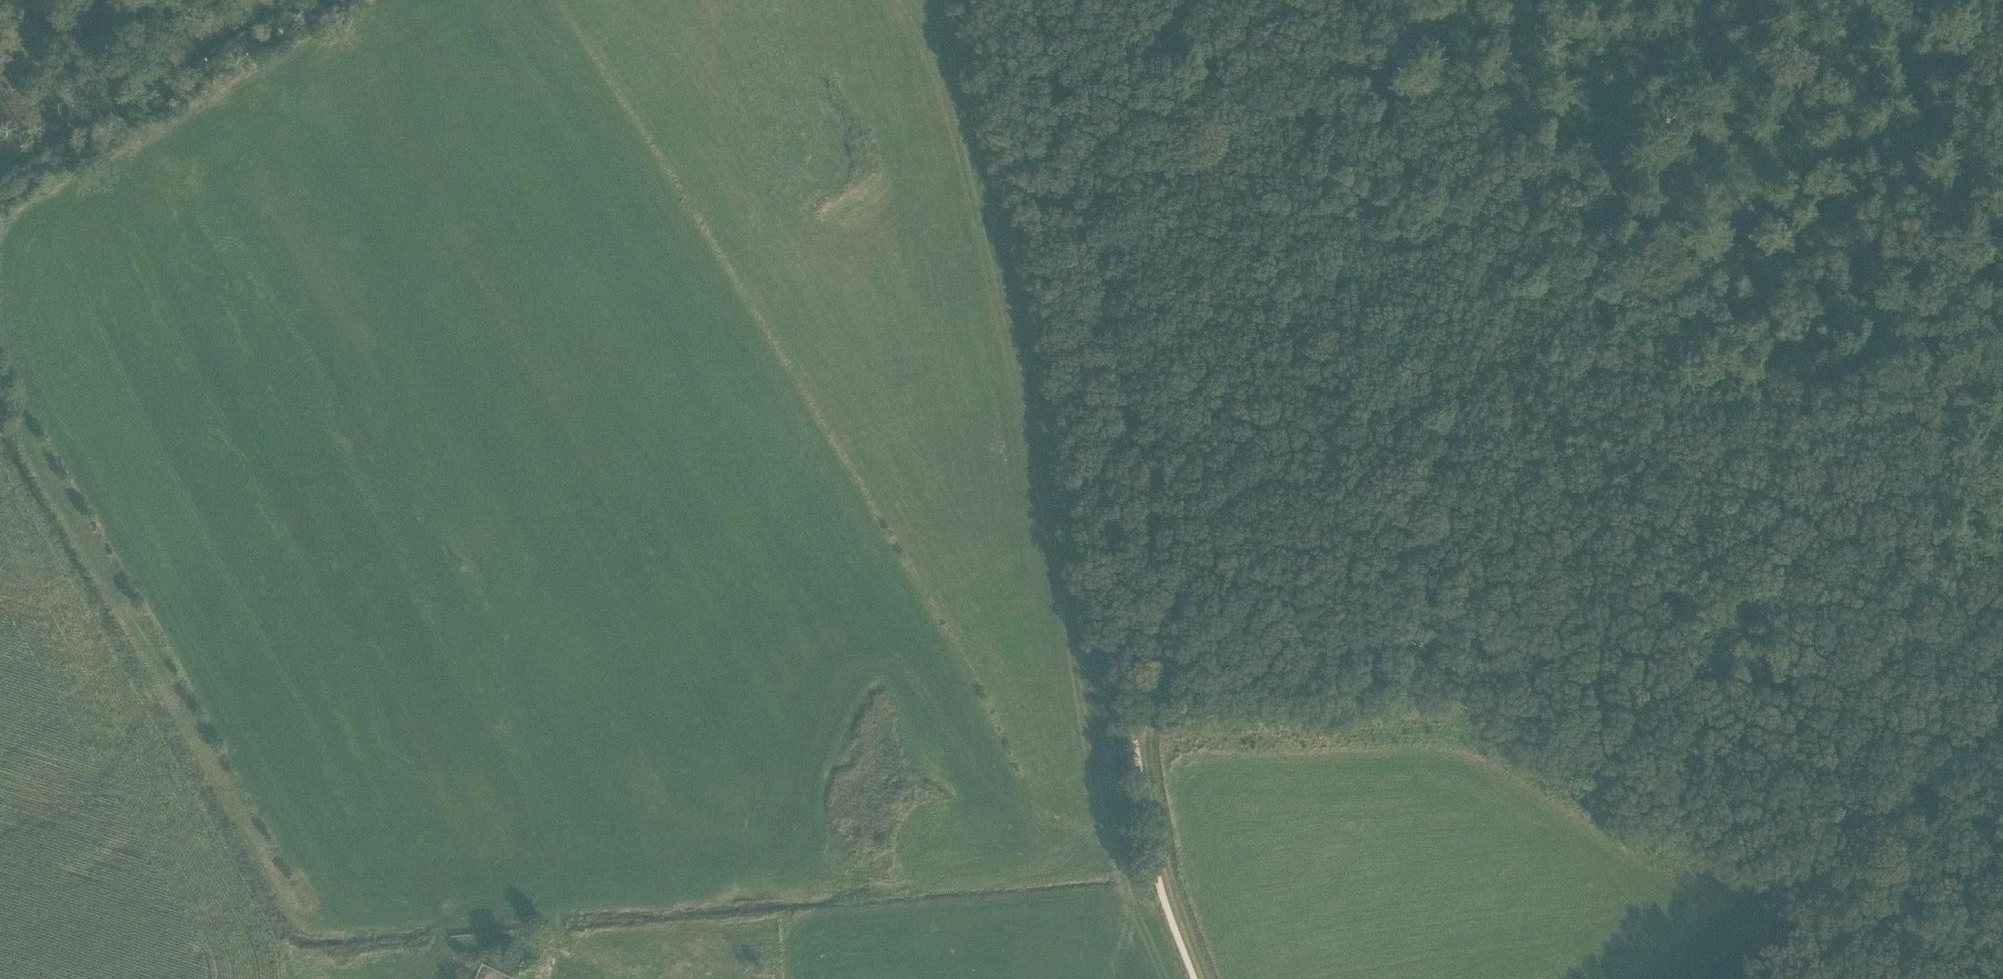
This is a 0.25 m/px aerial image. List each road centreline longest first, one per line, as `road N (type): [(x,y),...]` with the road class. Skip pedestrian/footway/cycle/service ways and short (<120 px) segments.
road 1 (track): [(1209,978),(1168,863),(1152,765),(1153,720),(1174,628),(1156,546),(1151,462),(1101,255),(1066,165),(1045,0)]
road 2 (track): [(1809,936),(2002,761)]

